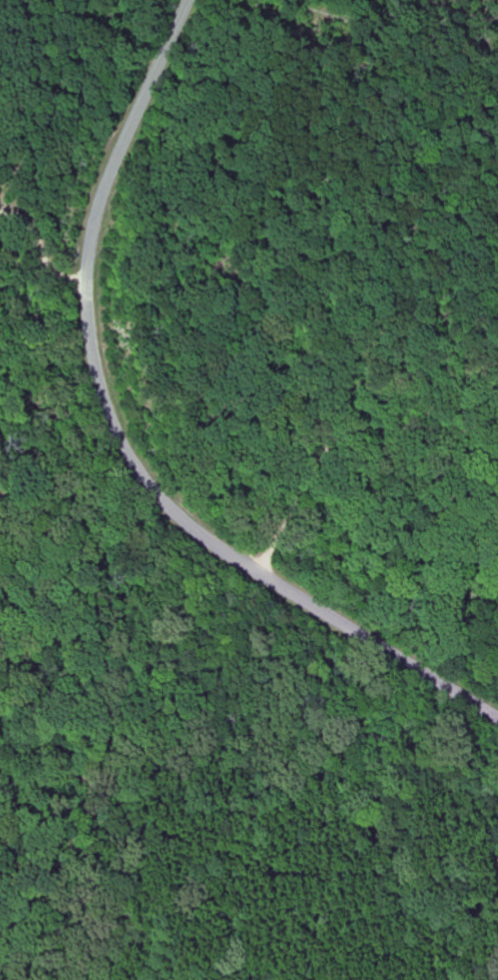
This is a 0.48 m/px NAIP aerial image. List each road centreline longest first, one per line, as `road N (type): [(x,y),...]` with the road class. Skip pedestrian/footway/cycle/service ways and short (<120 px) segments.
road 1 (residential): [(497,719),(210,542),(141,475),(109,411),(91,336),(92,240),(123,142),(187,0)]
road 2 (residential): [(260,574),(338,442),(380,428),(449,443),(497,427)]
road 3 (residential): [(345,543),(361,614),(414,667)]
road 4 (residential): [(88,282),(63,279),(25,221),(0,216)]

